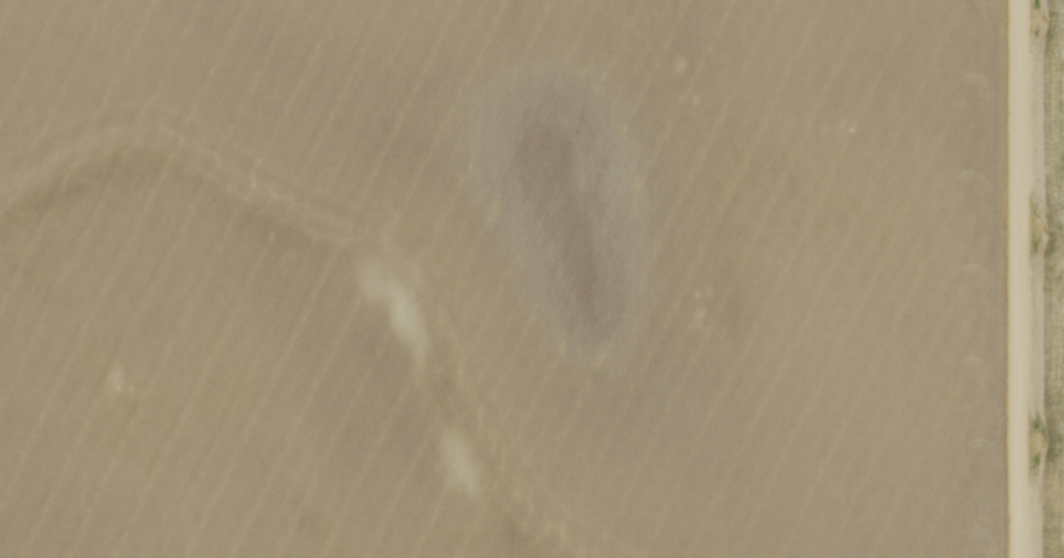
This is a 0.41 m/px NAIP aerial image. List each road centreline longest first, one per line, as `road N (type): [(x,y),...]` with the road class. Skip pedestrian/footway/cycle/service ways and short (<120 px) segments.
road 1 (tertiary): [(1020,557),(1018,0)]

